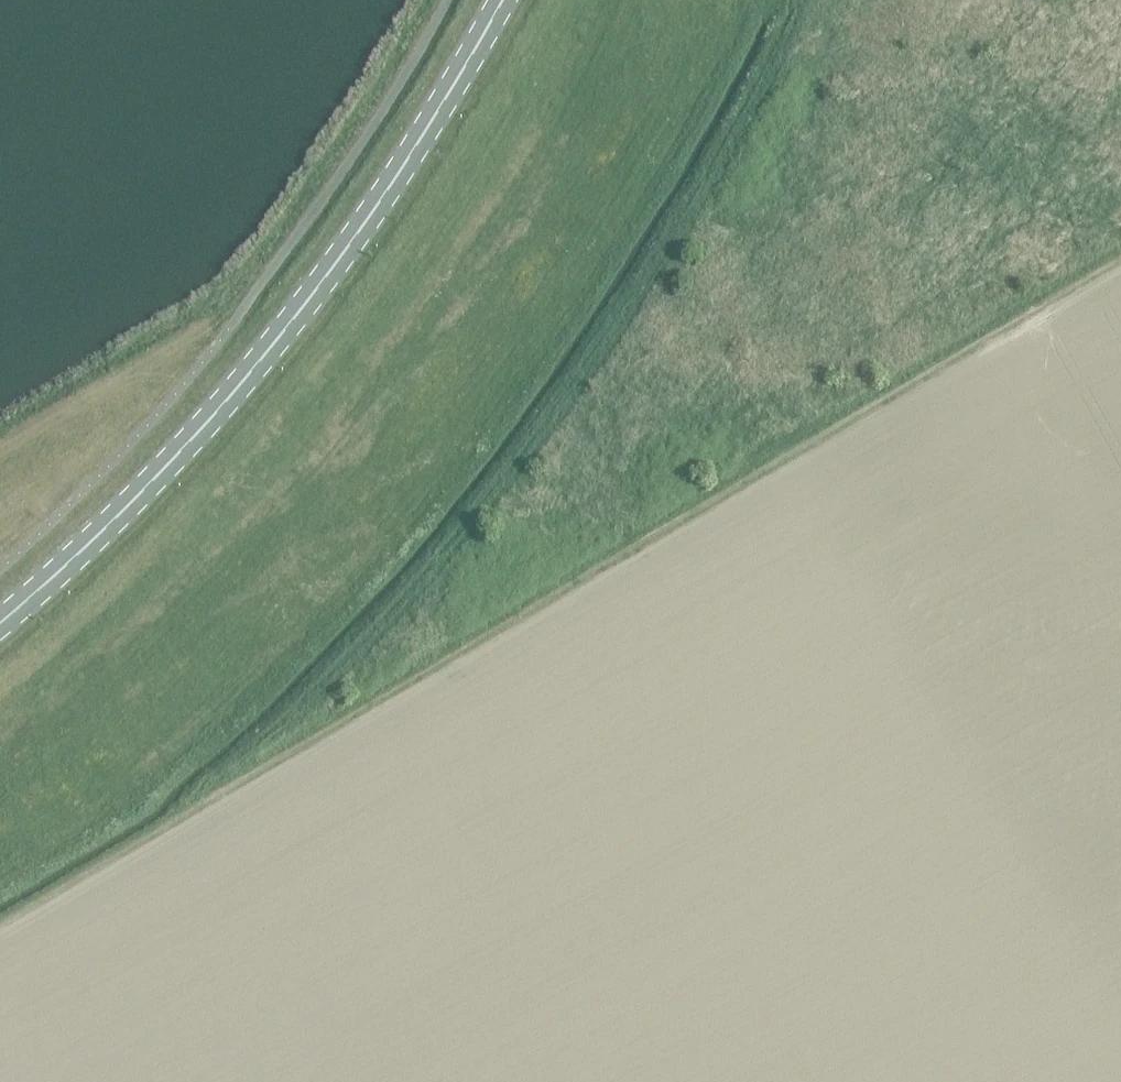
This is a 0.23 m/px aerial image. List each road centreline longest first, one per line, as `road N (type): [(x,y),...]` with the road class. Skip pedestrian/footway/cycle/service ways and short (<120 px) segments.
road 1 (secondary): [(0,622),(177,456),(278,337),(454,82),(499,0)]

